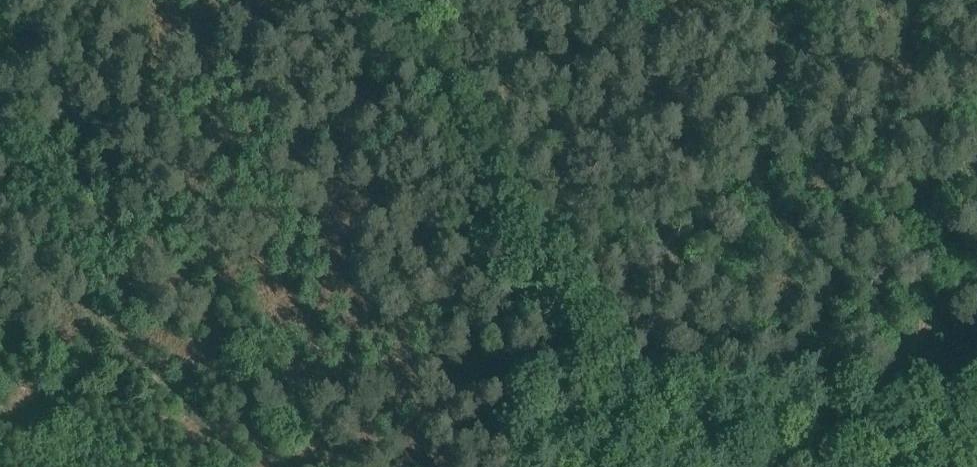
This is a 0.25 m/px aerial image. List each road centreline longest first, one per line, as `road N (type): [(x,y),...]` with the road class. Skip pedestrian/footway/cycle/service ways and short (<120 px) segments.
road 1 (track): [(976,350),(757,466)]

